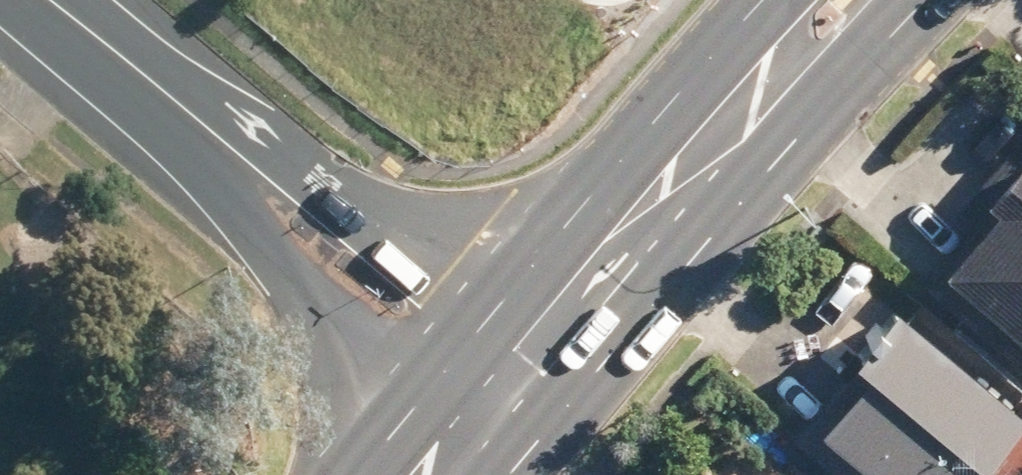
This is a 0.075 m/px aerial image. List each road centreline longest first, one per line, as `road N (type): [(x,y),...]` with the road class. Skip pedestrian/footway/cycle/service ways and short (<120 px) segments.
road 1 (residential): [(470,444),(378,350),(230,146)]
road 2 (residential): [(230,146),(447,276),(542,354)]
road 3 (secondary): [(542,354),(736,137)]
road 4 (residential): [(230,146),(51,0)]
road 5 (secondary): [(885,0),(804,87),(736,137)]
road 6 (secondary): [(736,137),(761,66),(812,0)]

